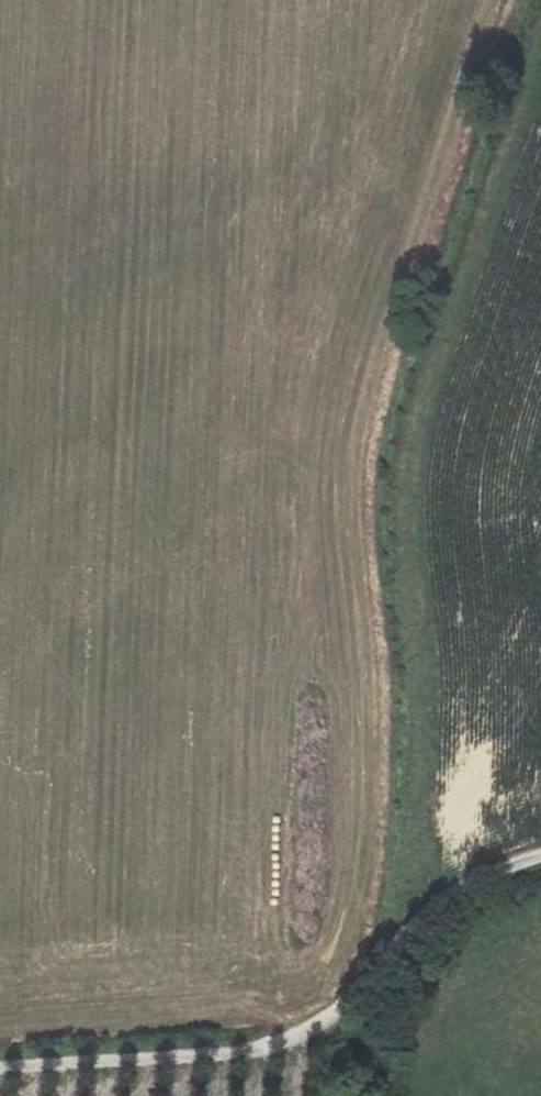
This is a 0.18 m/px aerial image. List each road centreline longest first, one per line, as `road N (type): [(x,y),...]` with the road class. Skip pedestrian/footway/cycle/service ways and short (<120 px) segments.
road 1 (track): [(540,860),(461,884),(402,940),(377,984),(282,1041),(231,1053),(0,1069)]

